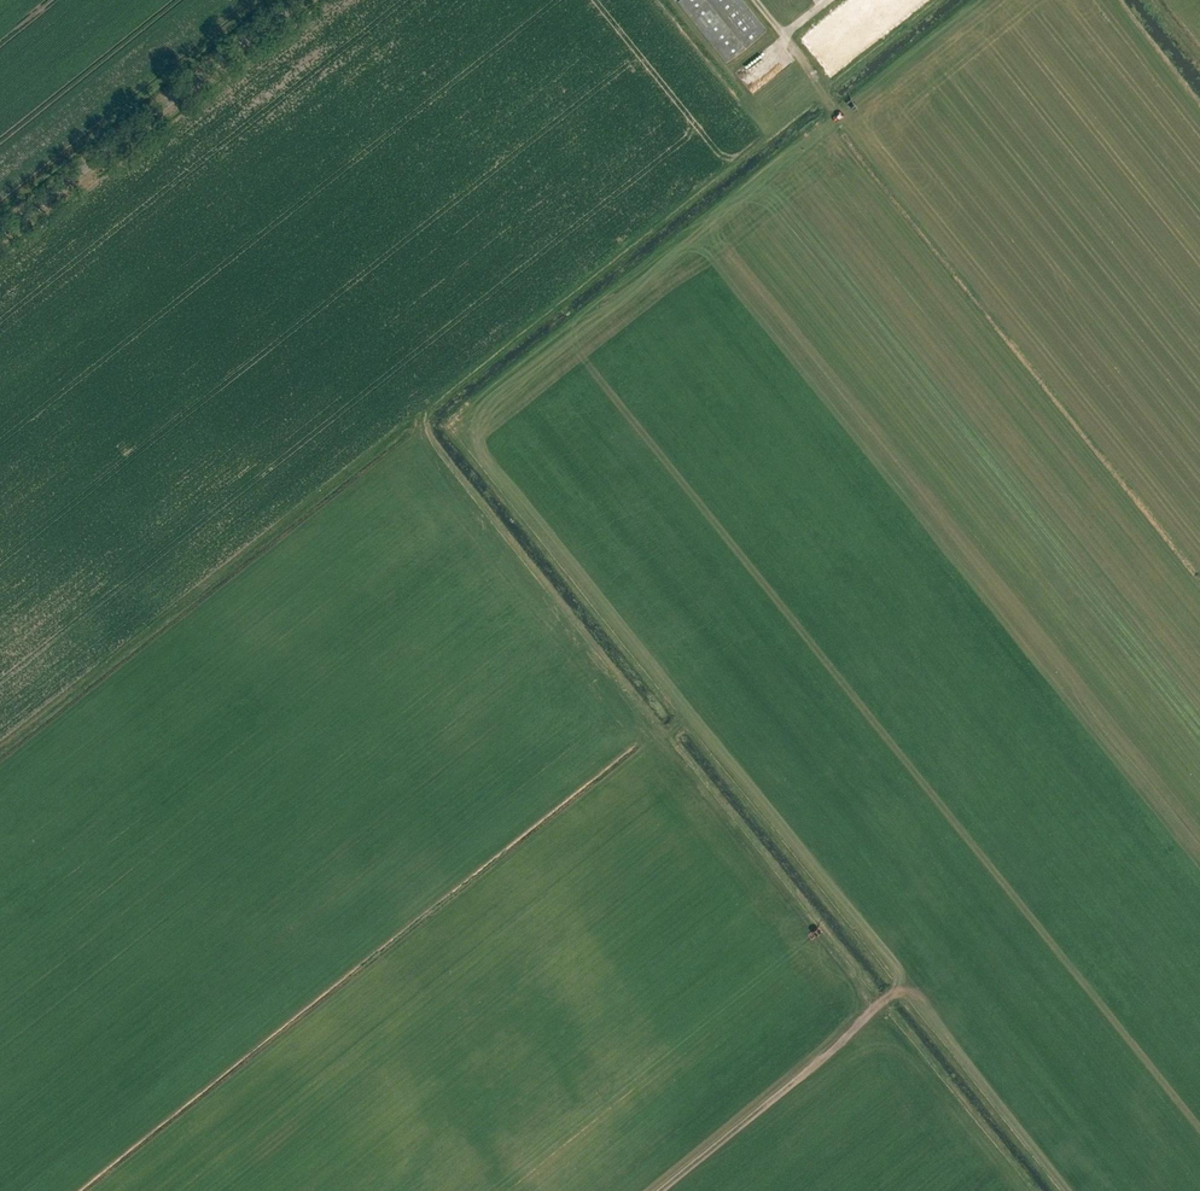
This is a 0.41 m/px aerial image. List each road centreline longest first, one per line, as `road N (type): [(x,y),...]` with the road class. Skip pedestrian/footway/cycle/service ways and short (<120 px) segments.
road 1 (unclassified): [(0,235),(295,0)]

